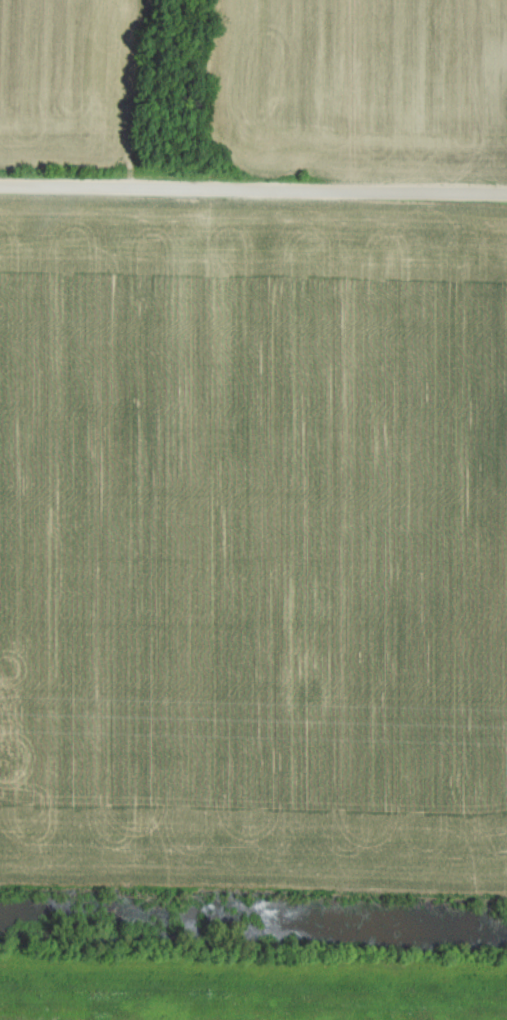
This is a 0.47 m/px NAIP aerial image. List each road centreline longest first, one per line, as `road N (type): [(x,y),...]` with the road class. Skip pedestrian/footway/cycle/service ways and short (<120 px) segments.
road 1 (tertiary): [(506,193),(0,187)]
road 2 (track): [(0,970),(506,976)]

